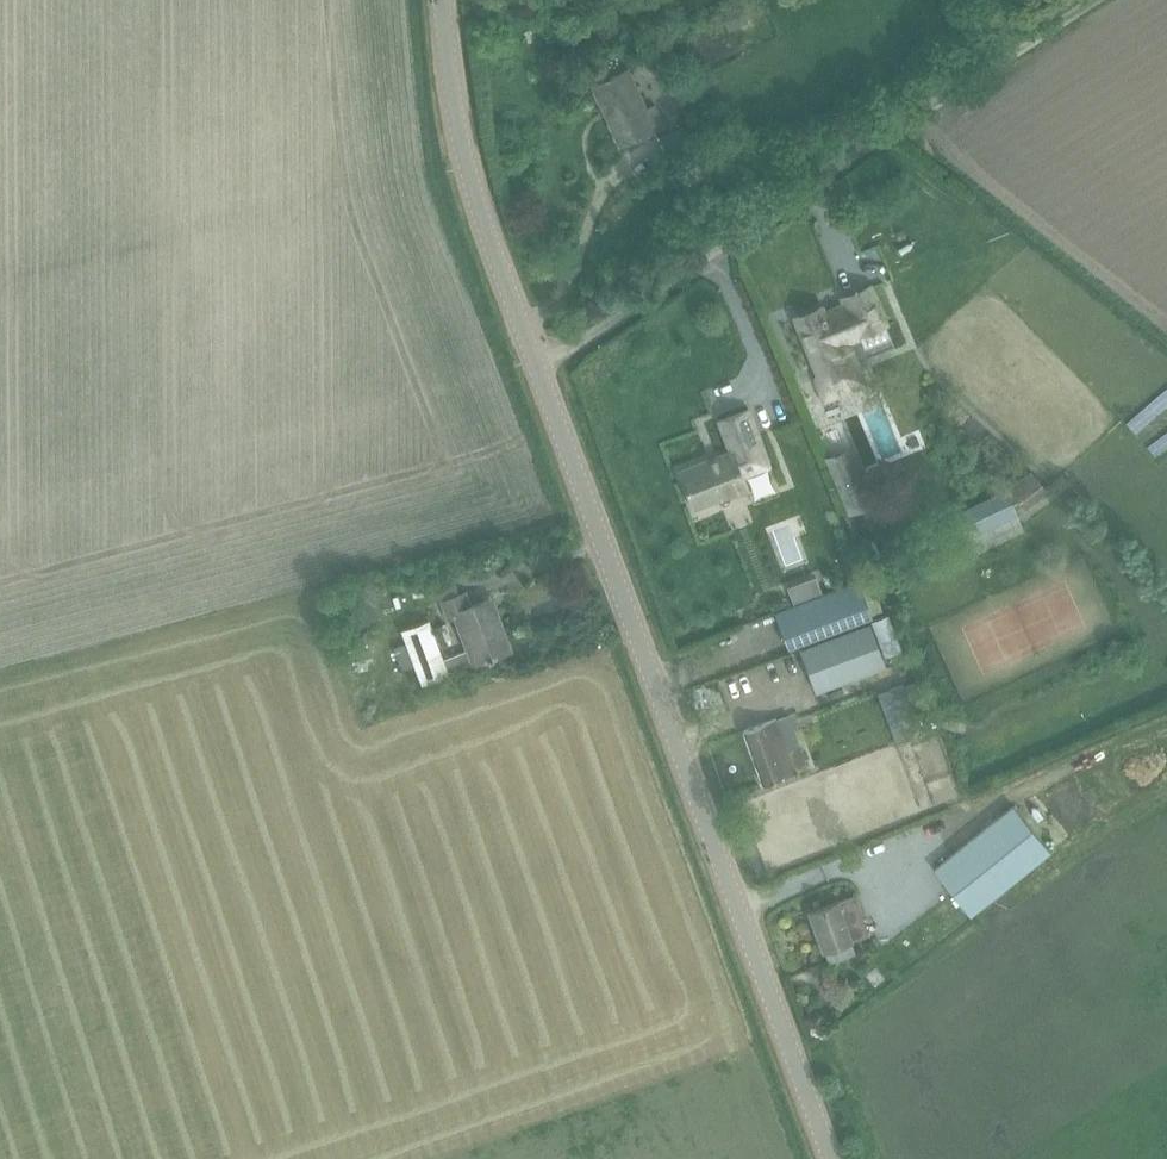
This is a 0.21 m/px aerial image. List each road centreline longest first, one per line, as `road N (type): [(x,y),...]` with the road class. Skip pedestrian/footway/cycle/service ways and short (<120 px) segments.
road 1 (tertiary): [(832,1158),(485,225),(454,104),(442,0)]

